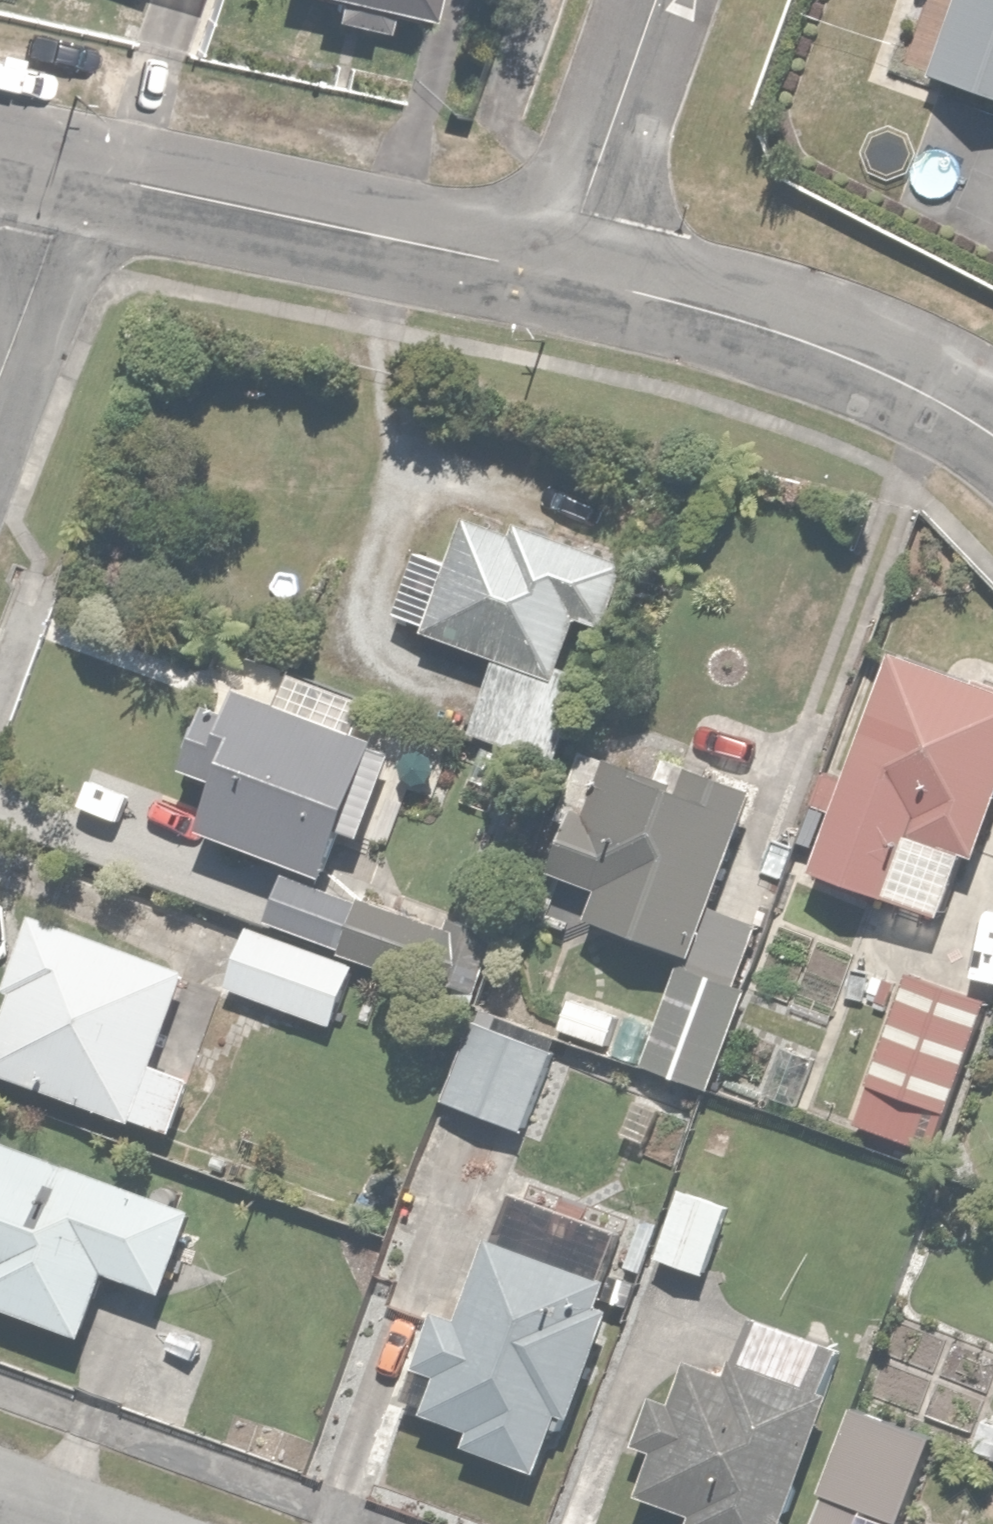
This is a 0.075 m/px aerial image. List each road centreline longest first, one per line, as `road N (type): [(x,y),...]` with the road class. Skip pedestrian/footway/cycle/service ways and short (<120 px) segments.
road 1 (residential): [(68,171),(562,276)]
road 2 (residential): [(562,276),(778,325),(898,370),(992,433)]
road 3 (residential): [(659,0),(562,276)]
road 4 (residential): [(68,171),(0,370)]

